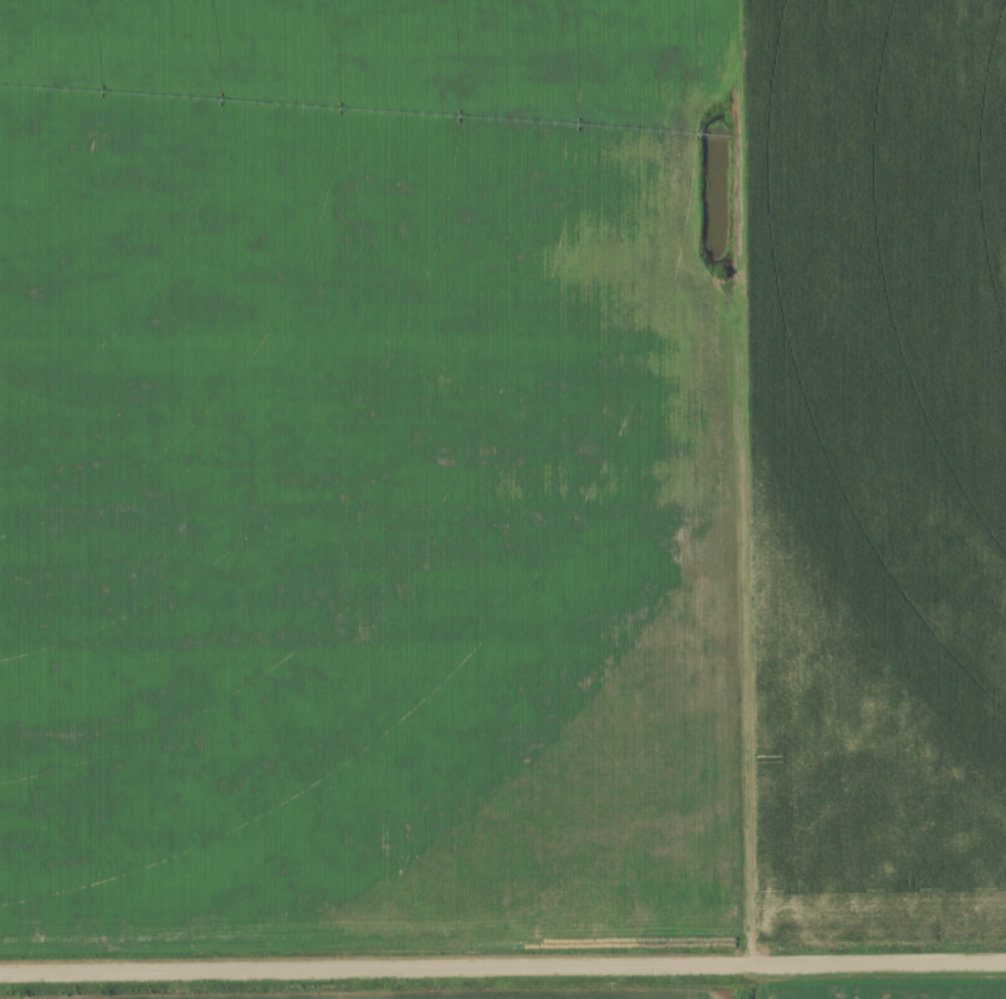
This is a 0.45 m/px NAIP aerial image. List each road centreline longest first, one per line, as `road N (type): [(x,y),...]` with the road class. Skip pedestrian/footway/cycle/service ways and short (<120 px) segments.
road 1 (residential): [(1005,965),(0,977)]

